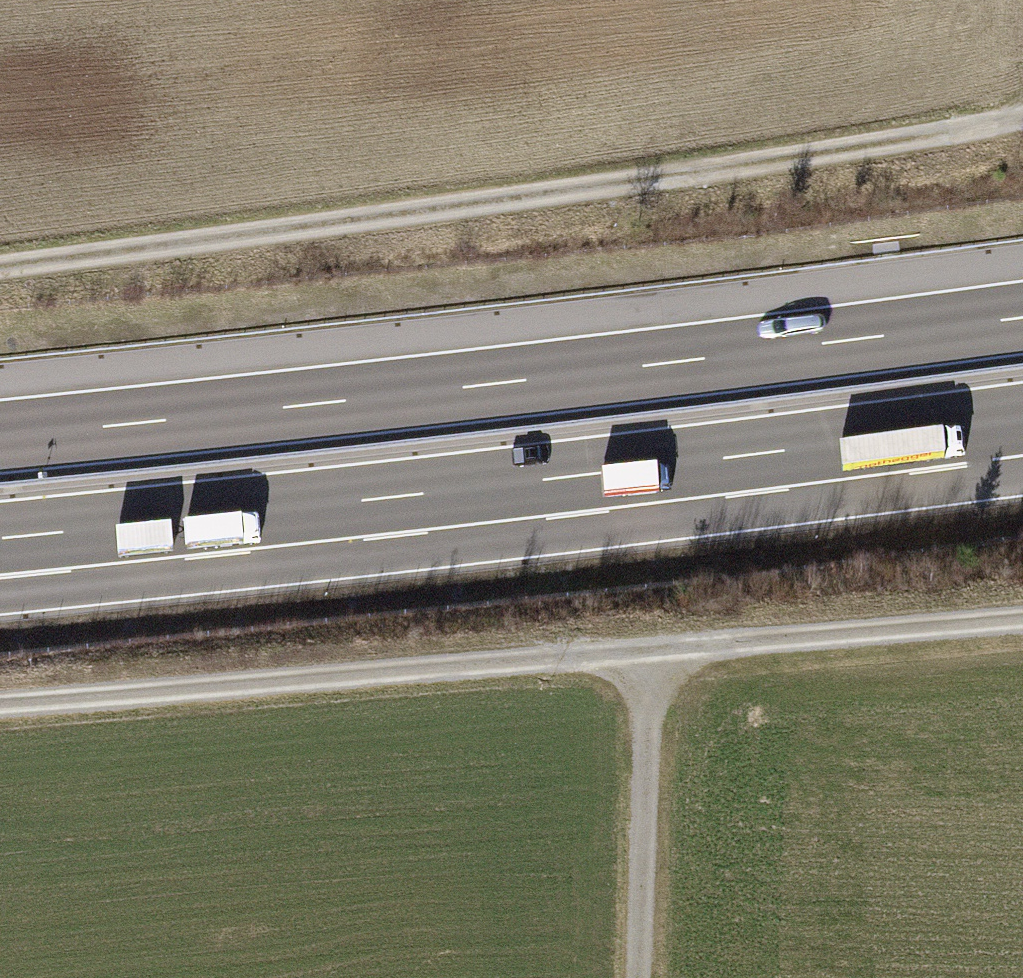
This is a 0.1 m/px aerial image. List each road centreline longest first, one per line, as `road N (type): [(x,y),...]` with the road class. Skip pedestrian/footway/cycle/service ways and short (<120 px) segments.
road 1 (track): [(0,270),(675,172),(1022,109)]
road 2 (motorway): [(1022,317),(0,438)]
road 3 (track): [(0,708),(1022,624)]
road 4 (motorway): [(234,516),(1022,420)]
road 5 (track): [(639,977),(652,659)]
road 6 (motorway): [(0,563),(234,516)]
road 7 (motorway): [(0,539),(234,516)]

